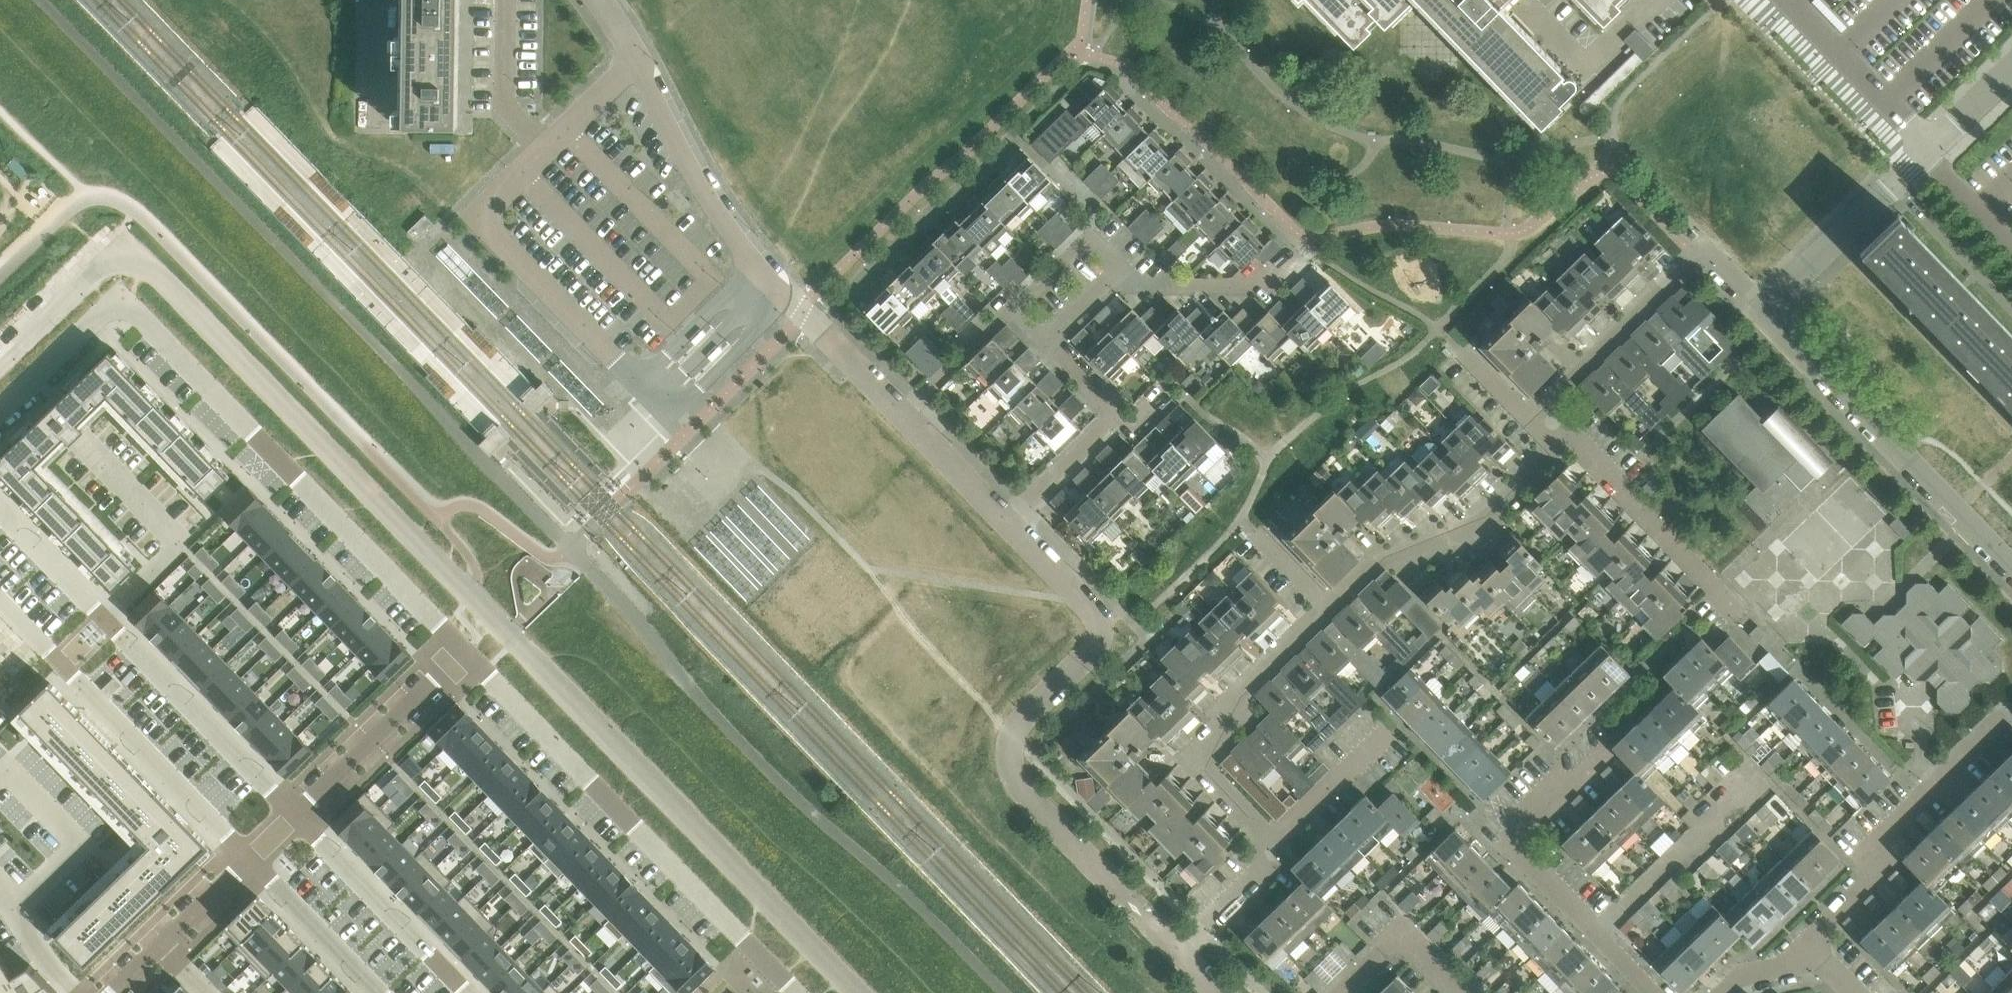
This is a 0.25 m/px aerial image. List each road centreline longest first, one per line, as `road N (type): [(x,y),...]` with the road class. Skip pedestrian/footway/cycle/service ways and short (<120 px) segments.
road 1 (residential): [(755,268),(640,381),(476,217),(635,58)]
road 2 (residential): [(1179,951),(1014,777),(1014,727),(1100,635),(1094,613),(1007,524)]
road 3 (residential): [(120,300),(469,656)]
road 4 (residential): [(297,817),(0,513)]
road 5 (residential): [(765,963),(485,672)]
road 6 (residential): [(0,597),(252,860)]
road 7 (residential): [(2011,568),(1763,306)]
road 8 (residential): [(1648,992),(1516,847),(1514,827),(1608,738)]
road 9 (unclassified): [(1763,306),(2011,66)]
road 10 (residential): [(1763,306),(1704,249),(1693,254),(1593,352),(1549,404),(1546,422)]
road 11 (residential): [(1328,612),(1228,703),(1195,770),(1272,844)]
road 12 (residential): [(1810,945),(1870,881),(1875,847),(2007,718)]
road 13 (residential): [(1546,422),(1534,467),(1471,531),(1388,557),(1328,612)]
road 14 (residential): [(1546,422),(1736,618)]
road 15 (residential): [(1007,524),(1117,417),(1044,345)]
road 16 (residential): [(755,268),(687,163),(635,58)]
road 17 (residential): [(464,992),(297,817)]
road 18 (residential): [(469,656),(297,817)]
road 19 (residential): [(902,417),(755,268)]
road 20 (residential): [(252,860),(110,992)]
road 21 (residential): [(252,860),(381,992)]
road 22 (residential): [(1119,271),(1133,284),(1243,287),(1266,280),(1289,259)]
road 23 (residential): [(1272,844),(1387,732)]
road 24 (residential): [(902,417),(1011,312)]
road 25 (residential): [(1007,524),(902,417)]
road 26 (residential): [(1011,312),(1086,240),(1119,271)]
road 27 (residential): [(1179,951),(1258,875),(1272,844)]
road 28 (residential): [(364,128),(366,0)]

